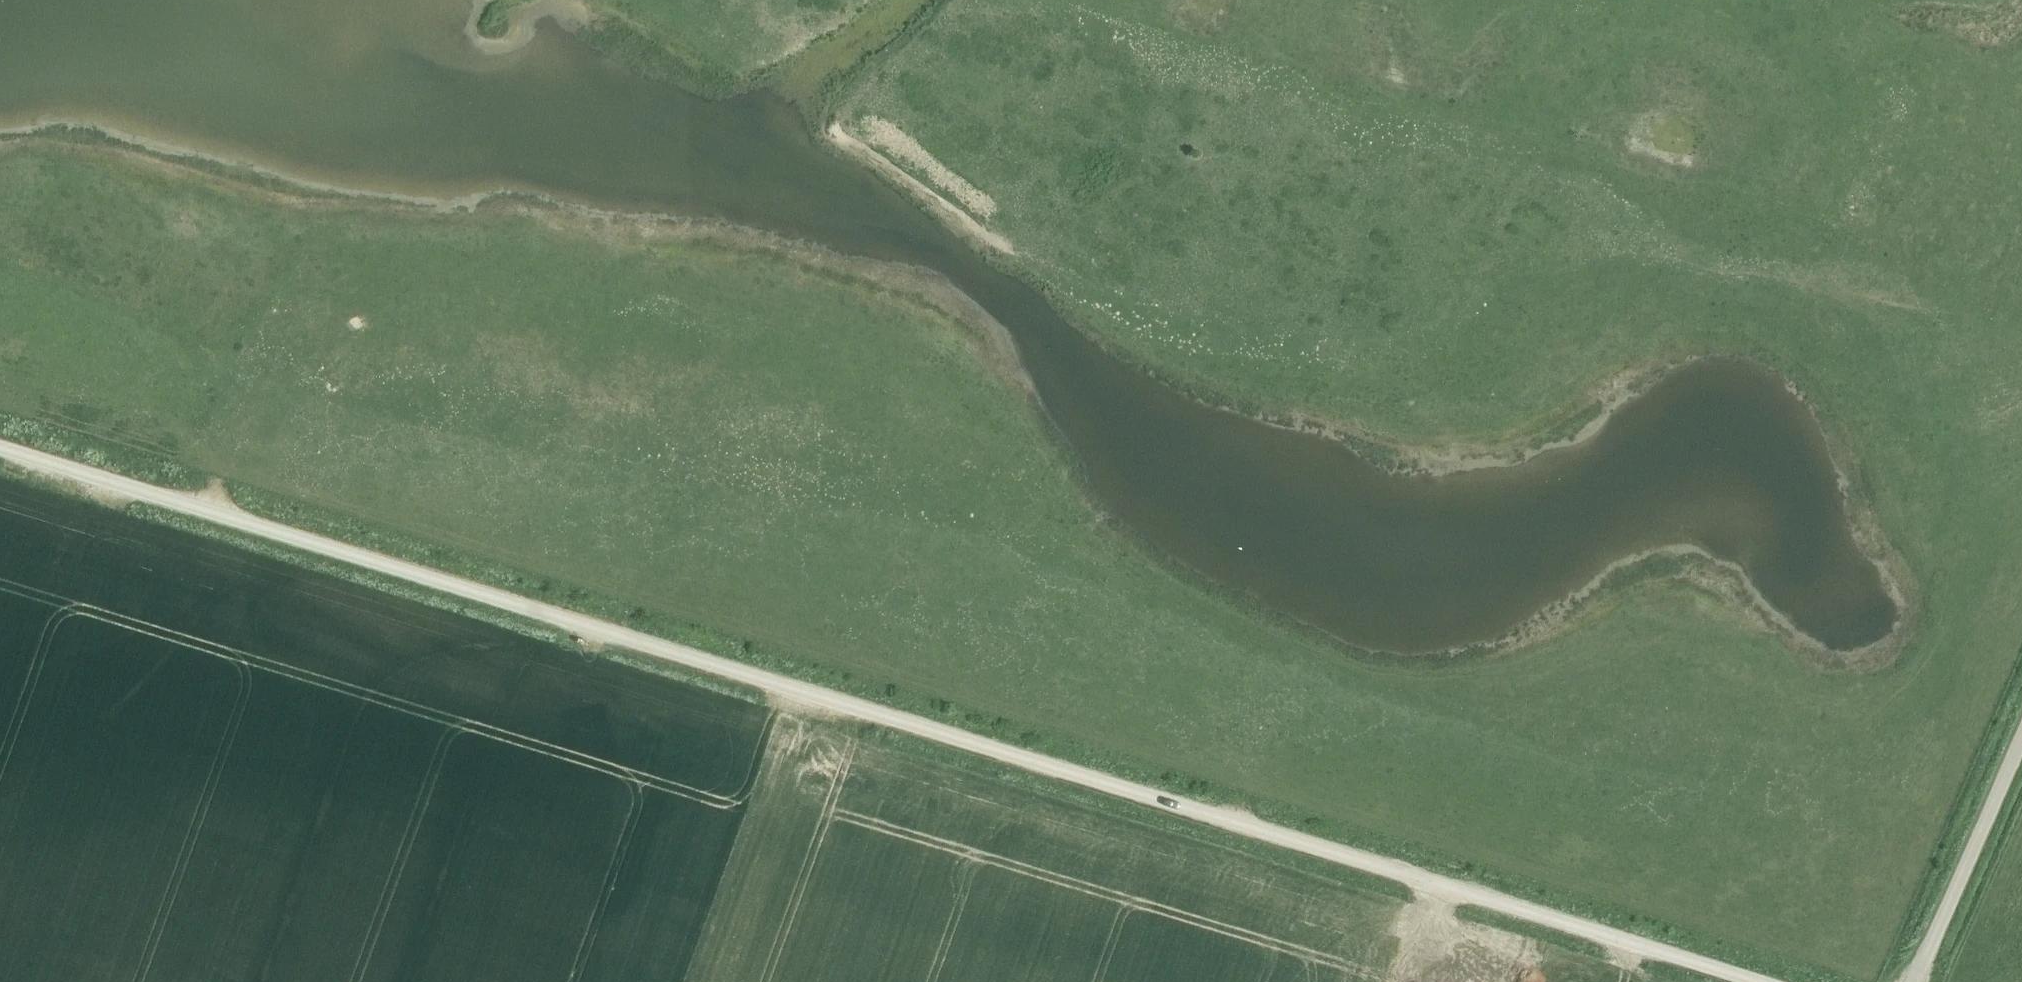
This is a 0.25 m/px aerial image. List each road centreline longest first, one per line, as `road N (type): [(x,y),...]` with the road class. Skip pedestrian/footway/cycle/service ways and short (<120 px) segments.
road 1 (unclassified): [(0,447),(1762,981)]
road 2 (unclassified): [(1917,981),(2021,743)]

